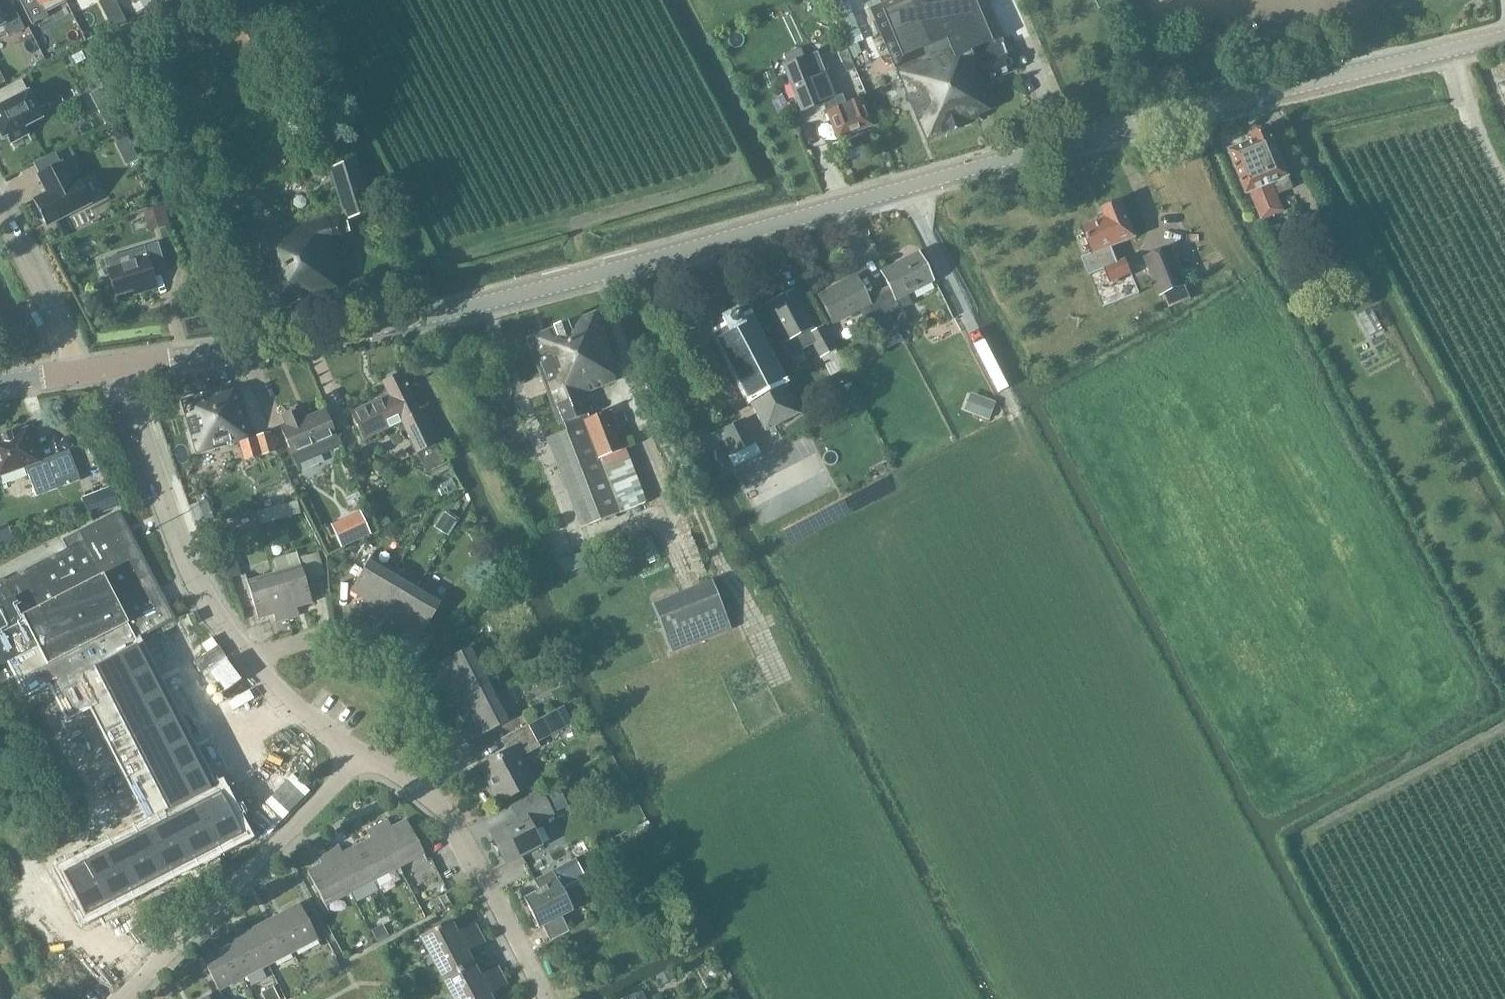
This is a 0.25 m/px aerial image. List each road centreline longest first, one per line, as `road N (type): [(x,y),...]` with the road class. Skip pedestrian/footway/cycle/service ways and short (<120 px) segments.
road 1 (tertiary): [(123,366),(336,333),(563,284),(1504,38)]
road 2 (residential): [(122,998),(359,752)]
road 3 (residential): [(249,663),(184,555),(123,366)]
road 4 (residential): [(423,791),(442,747),(388,648),(343,632),(279,647),(249,663)]
road 5 (residential): [(548,998),(454,817),(423,791)]
road 6 (residential): [(0,222),(76,373)]
road 7 (residential): [(359,752),(286,704),(249,663)]

